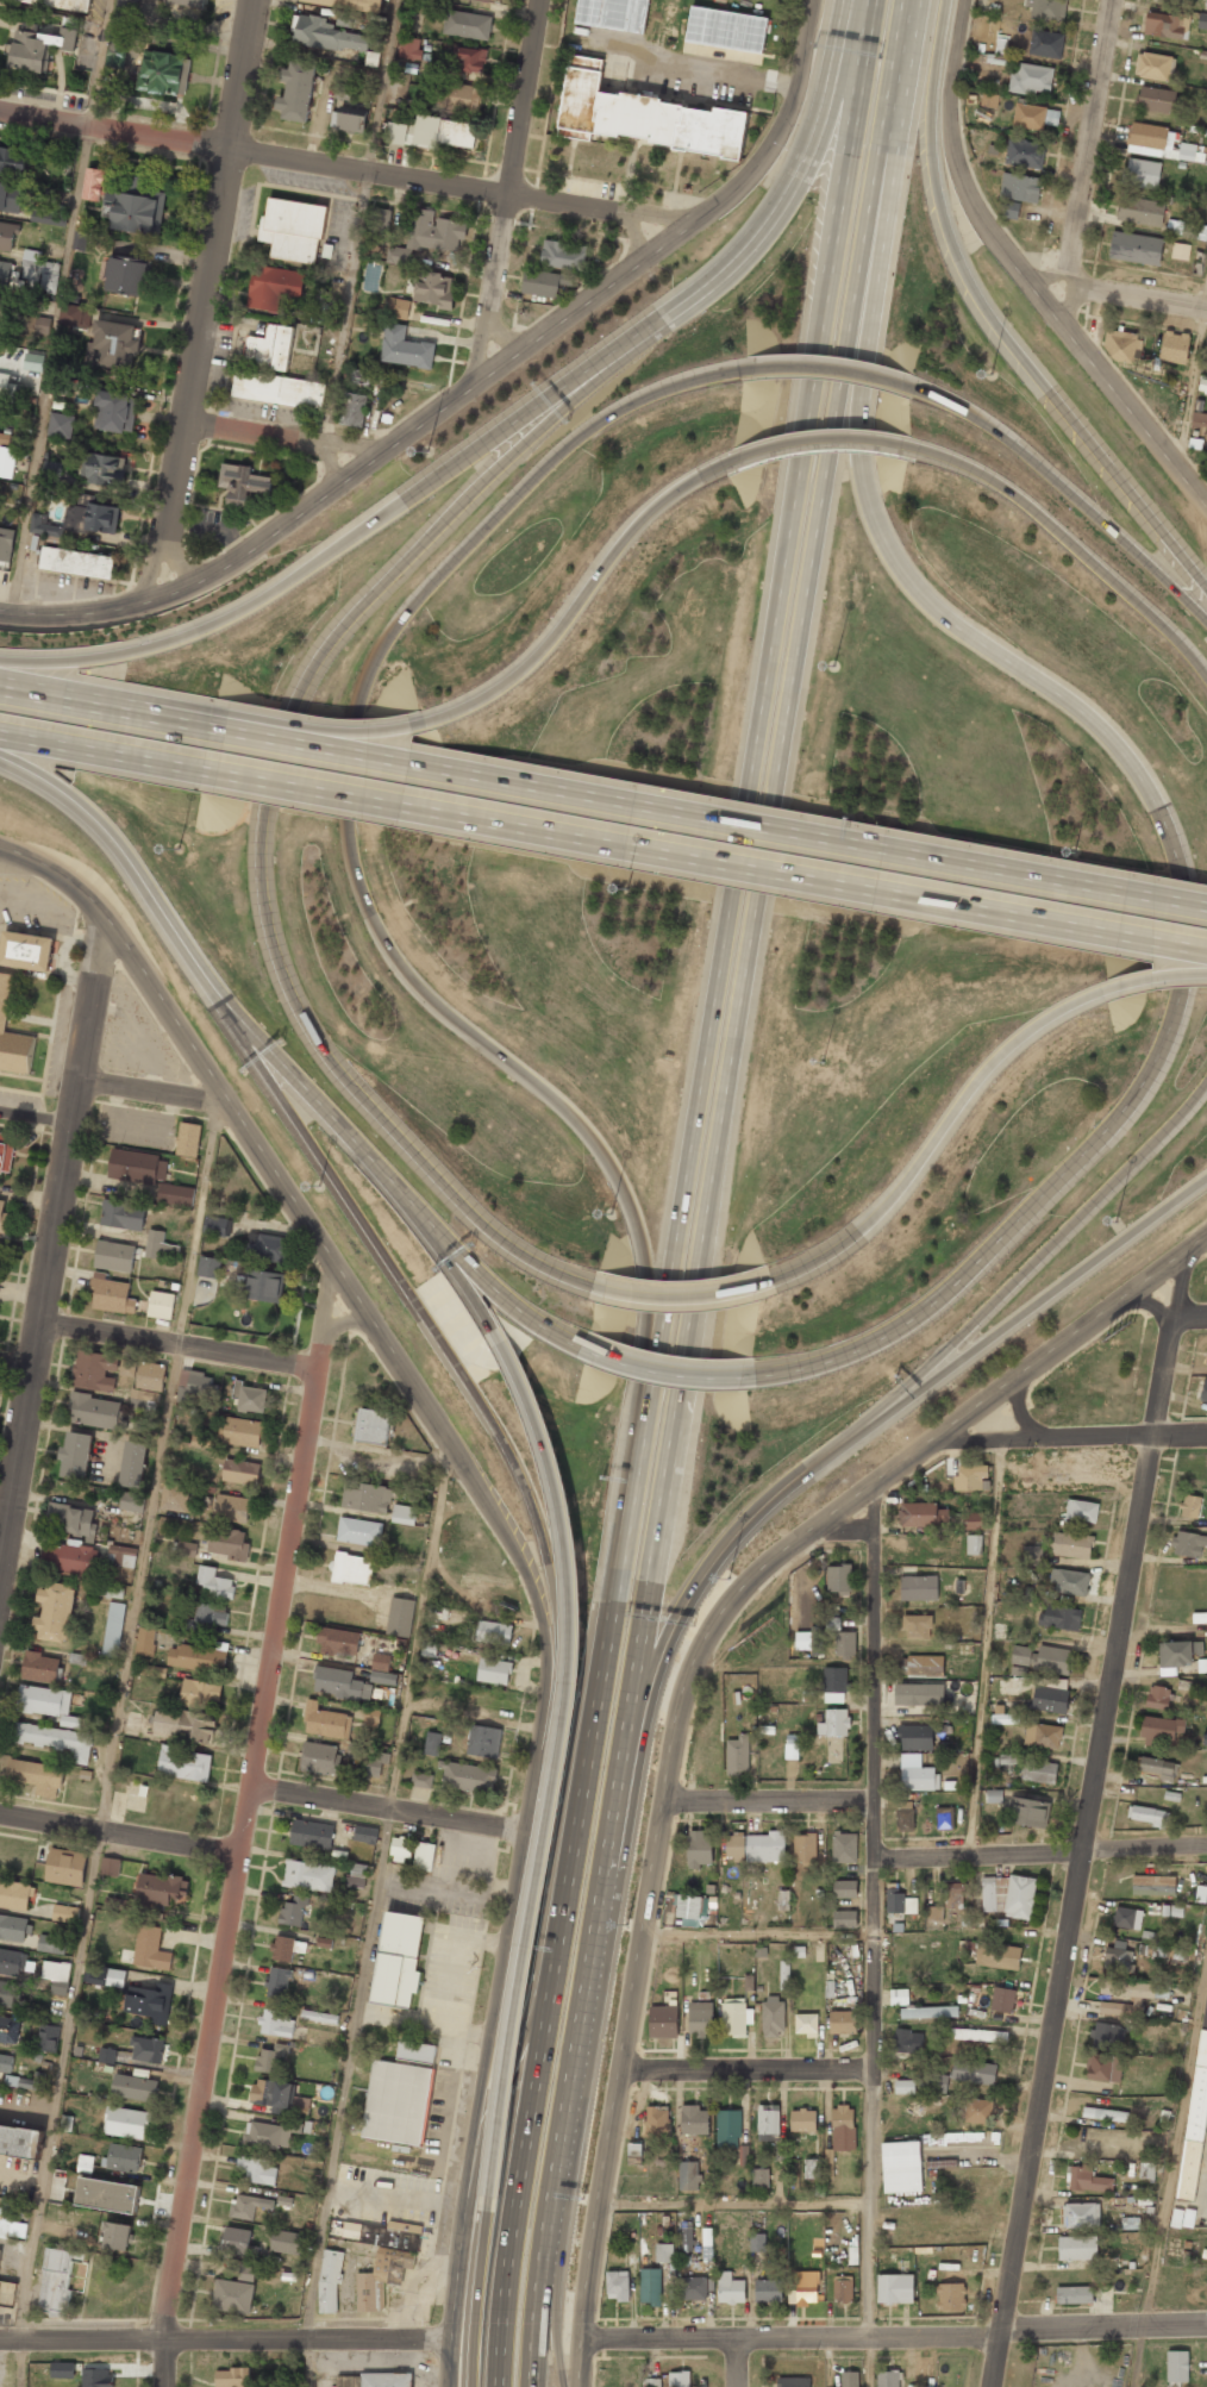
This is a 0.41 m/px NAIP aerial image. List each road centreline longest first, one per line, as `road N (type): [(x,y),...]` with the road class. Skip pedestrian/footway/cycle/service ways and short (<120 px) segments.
road 1 (motorway): [(755,1374),(838,1357),(884,1337),(957,1281),(1112,1125),(1170,1021),(1184,937),(1175,852),(1130,761),(1059,693),(938,612),(895,564),(861,477),(849,336)]
road 2 (motorway): [(749,369),(638,398),(555,457),(409,604),(362,685),(343,763),(350,866),(394,963),(551,1095),(612,1169),(644,1263),(645,1412)]
road 3 (motorway): [(681,296),(343,626),(294,696),(275,745),(258,851),(275,948),(321,1049),(477,1218),(538,1263),(595,1286)]
road 4 (motorway): [(646,1581),(849,336)]
road 5 (motorway): [(836,220),(769,682),(645,1412)]
road 6 (residential): [(1189,1248),(998,2386)]
road 7 (secondary): [(811,0),(793,100),(777,135),(753,169),(686,229),(257,545),(190,586),(79,616),(0,613)]
road 8 (residential): [(321,1336),(255,1786),(160,2337),(160,2386)]
road 9 (motorway): [(206,774),(1206,955)]
road 10 (motorway): [(1206,909),(264,742)]
road 11 (secondary): [(0,847),(54,869),(105,916),(501,1531),(540,1619)]
road 12 (motorway): [(482,1308),(527,1395),(557,1486),(571,1638),(568,1705),(484,2208)]
road 13 (motorway): [(185,948),(518,1469),(551,1588),(555,1629),(544,1693)]
road 14 (secondary): [(663,1795),(676,1701),(695,1648),(744,1583),(1206,1234)]
road 15 (residential): [(868,2336),(875,1526)]
road 16 (motorway): [(681,296),(254,601),(143,646),(0,665)]
road 17 (secondary): [(540,1619),(544,1693),(471,2156),(447,2386)]
road 18 (motorway): [(1206,585),(963,273),(939,196),(931,121),(946,0)]
road 19 (residential): [(105,916),(0,1563)]
road 20 (residential): [(583,2336),(1206,2323)]
road 21 (residential): [(252,0),(154,600)]
road 22 (secondary): [(584,2386),(583,2336),(663,1795)]
road 23 (secondary): [(1206,502),(992,244),(957,161),(955,76),(967,0)]
road 24 (motorway): [(0,766),(85,816),(185,948),(389,1180)]
road 25 (motorway): [(830,1449),(950,1346),(1206,1083)]
road 26 (motorway): [(574,1872),(518,2219),(502,2386)]
road 27 (residential): [(226,150),(686,229)]
road 28 (motorway): [(645,1412),(574,1872)]
road 29 (motorway): [(830,1449),(1206,1179)]
road 30 (motorway): [(606,1827),(662,1646),(692,1587),(744,1519),(830,1449)]
road 31 (motorway): [(774,1280),(862,1231),(1007,1050),(1042,1023),(1109,991)]
road 32 (residential): [(0,2338),(448,2342)]
road 33 (motorway): [(733,461),(649,512),(530,662),(477,700),(411,726)]
road 34 (motorway): [(546,2243),(606,1827)]
road 35 (residential): [(471,387),(539,0)]
road 36 (motorway): [(1206,630),(1014,446),(912,388)]
road 37 (motorway): [(1206,675),(1167,627),(1014,492),(912,449)]
road 38 (motorway): [(849,0),(813,138),(788,187),(733,252),(681,296)]
road 39 (motorway): [(849,336),(906,0)]
road 40 (residential): [(1118,0),(1069,331)]
road 41 (residential): [(875,1855),(1206,1845)]
road 42 (motorway): [(574,1872),(513,2060),(471,2156)]
road 43 (residential): [(38,1321),(315,1368)]
road 44 (residential): [(255,1786),(520,1830)]
road 45 (motorway): [(389,1180),(500,1296),(586,1348)]
road 46 (motorway): [(606,1827),(646,1581)]
road 47 (residential): [(627,2070),(871,2067)]
road 48 (residential): [(0,1818),(239,1852)]
road 49 (residential): [(226,150),(0,114)]
road 50 (motorway): [(865,0),(836,220)]
road 51 (motorway): [(213,732),(0,691)]
road 52 (residential): [(663,1795),(873,1799)]
road 53 (motorway): [(0,737),(206,774)]
road 54 (residential): [(185,423),(382,452)]
road 55 (motorway): [(912,449),(836,439),(733,461)]
road 56 (motorway): [(595,1286),(682,1298),(774,1280)]
road 57 (motorway): [(484,2208),(473,2386)]
road 58 (motorway): [(586,1348),(670,1373),(755,1374)]
road 59 (motorway): [(912,388),(838,369),(749,369)]
road 60 (residential): [(1042,1435),(1206,1432)]
road 61 (motorway): [(389,1180),(482,1308)]
road 62 (residential): [(77,1080),(227,1102)]
road 63 (motorway): [(411,726),(264,742)]
road 64 (motorway): [(565,2386),(546,2243)]
road 65 (motorway): [(533,2386),(546,2243)]
road 66 (residential): [(1078,285),(1206,306)]

